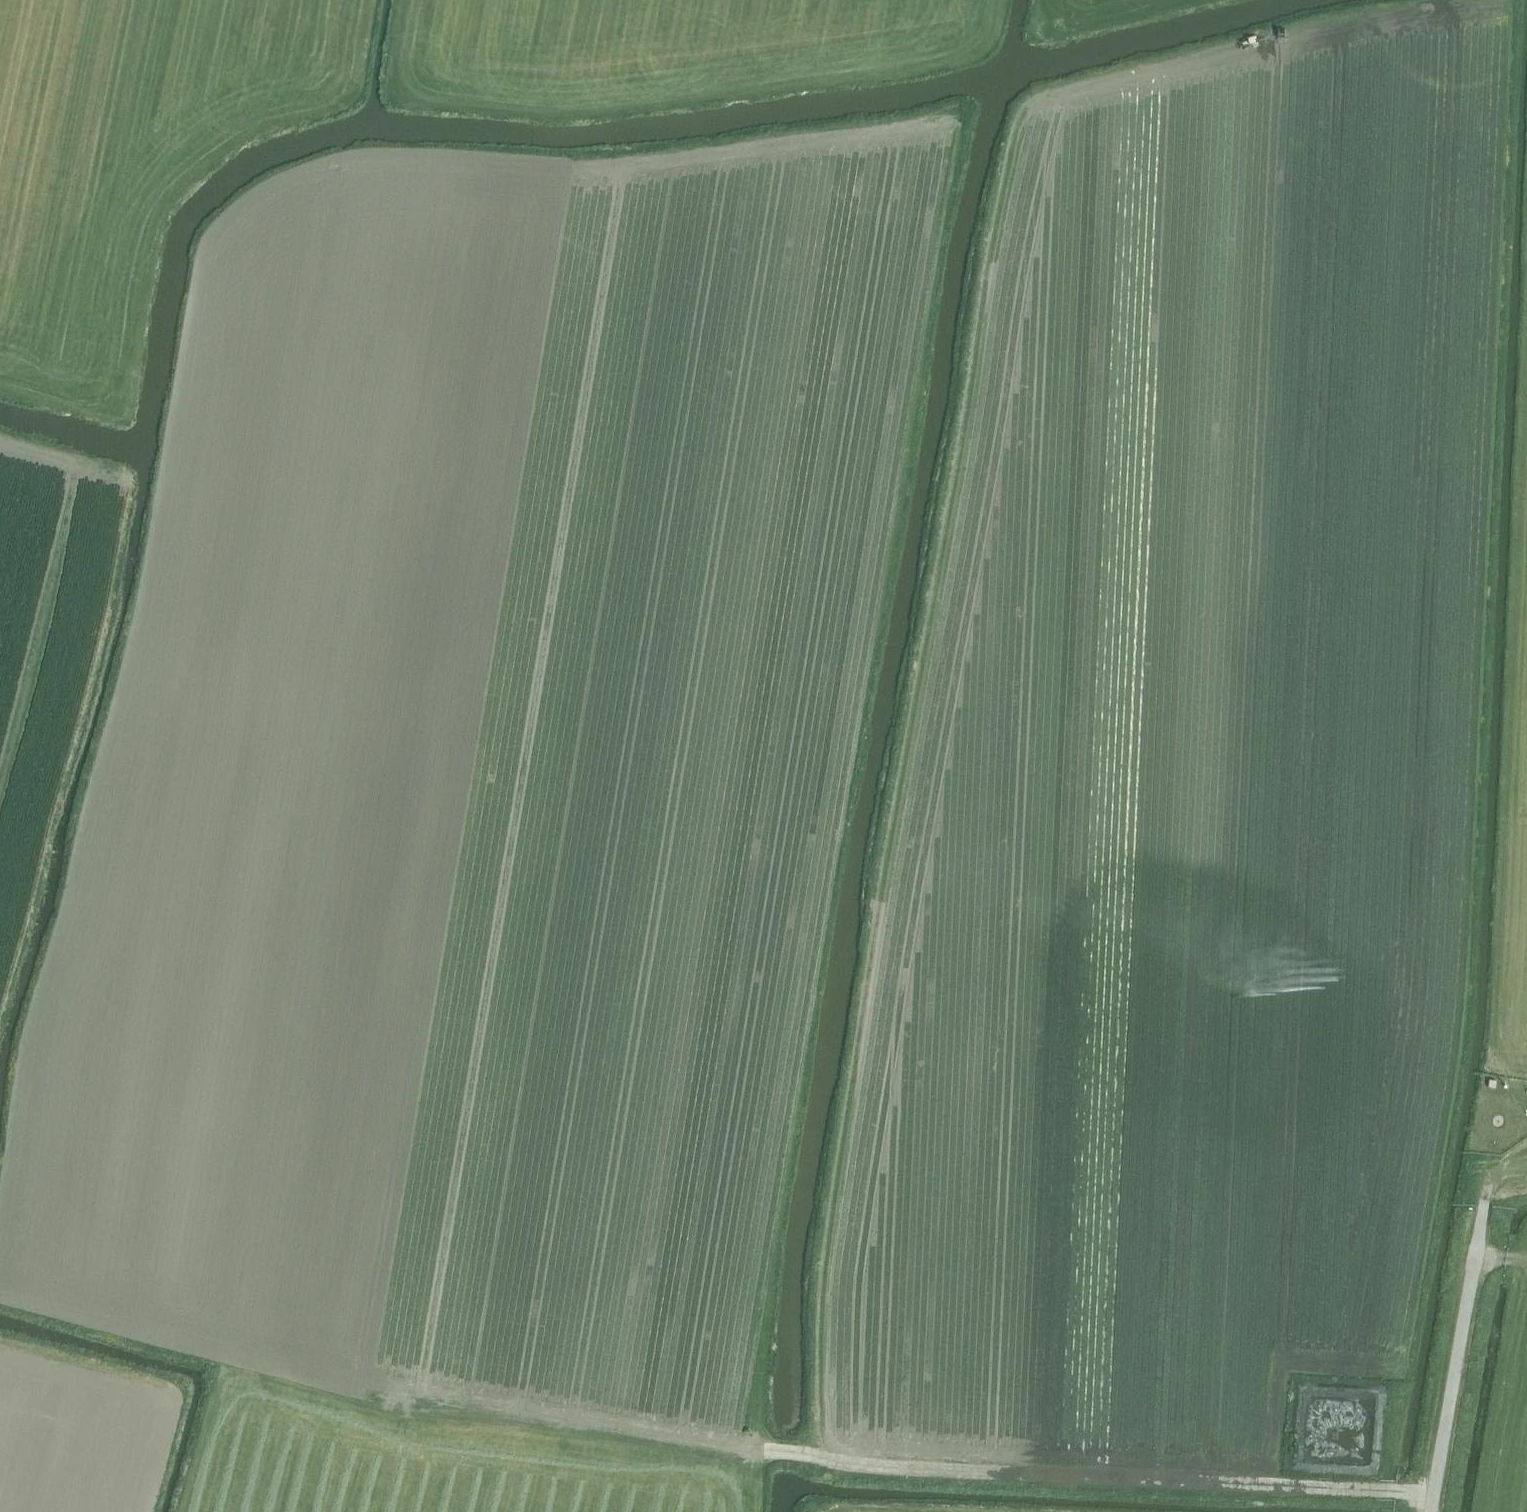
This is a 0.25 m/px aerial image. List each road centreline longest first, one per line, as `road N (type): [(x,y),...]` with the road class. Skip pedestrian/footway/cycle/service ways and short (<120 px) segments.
road 1 (track): [(1435,1492),(1069,1479),(758,1449)]

